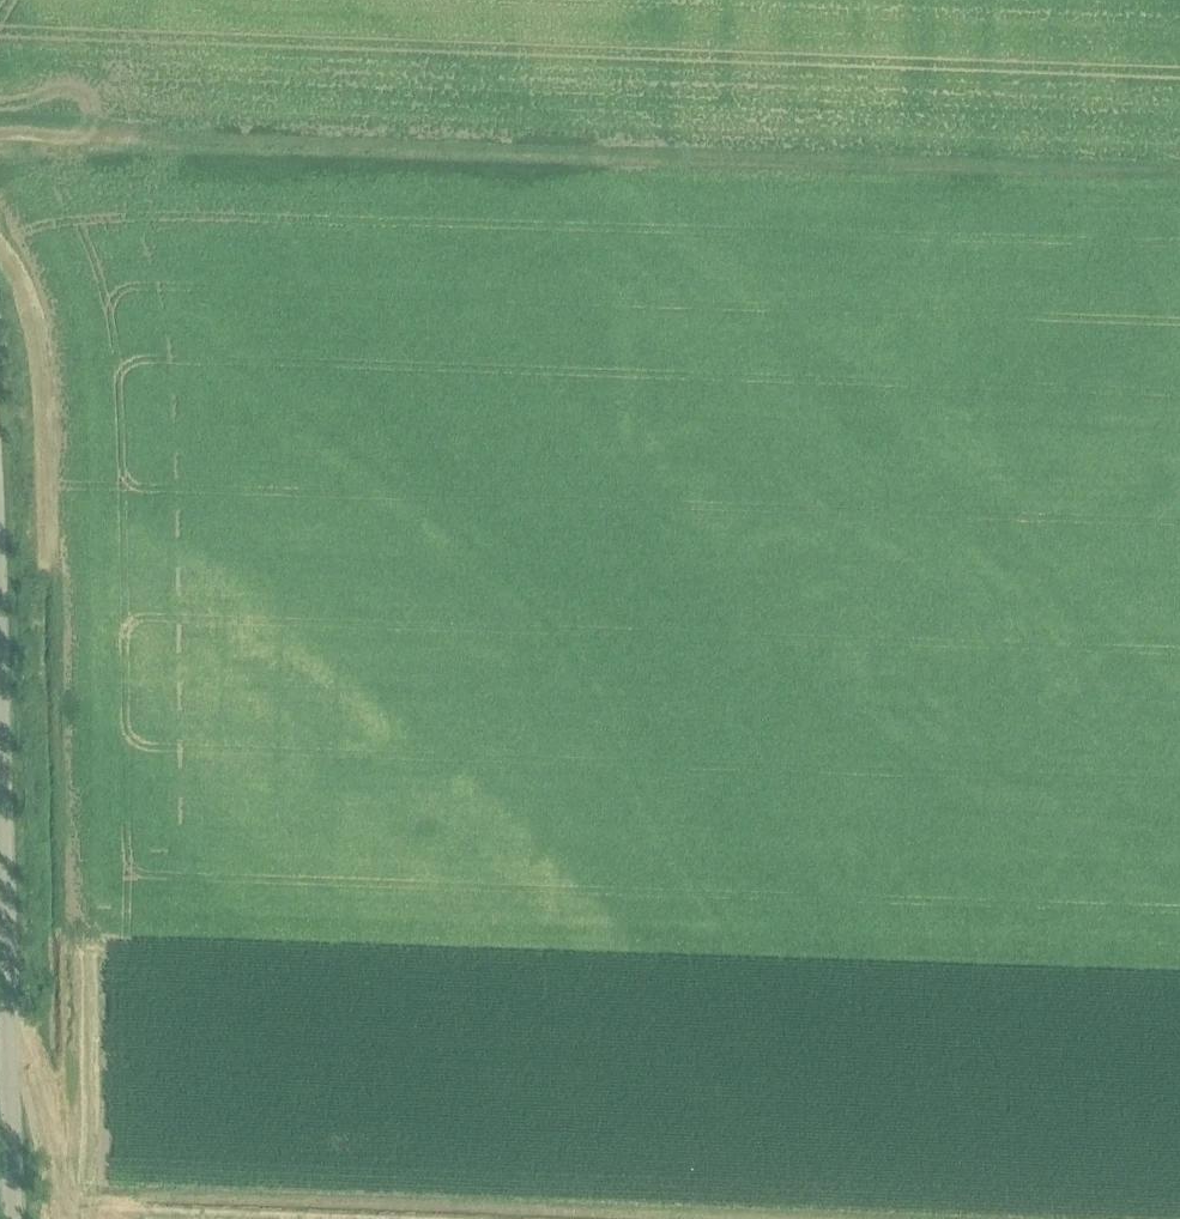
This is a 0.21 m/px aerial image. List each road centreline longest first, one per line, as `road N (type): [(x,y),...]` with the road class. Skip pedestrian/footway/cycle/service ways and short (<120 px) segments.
road 1 (unclassified): [(11,1218),(0,910)]

